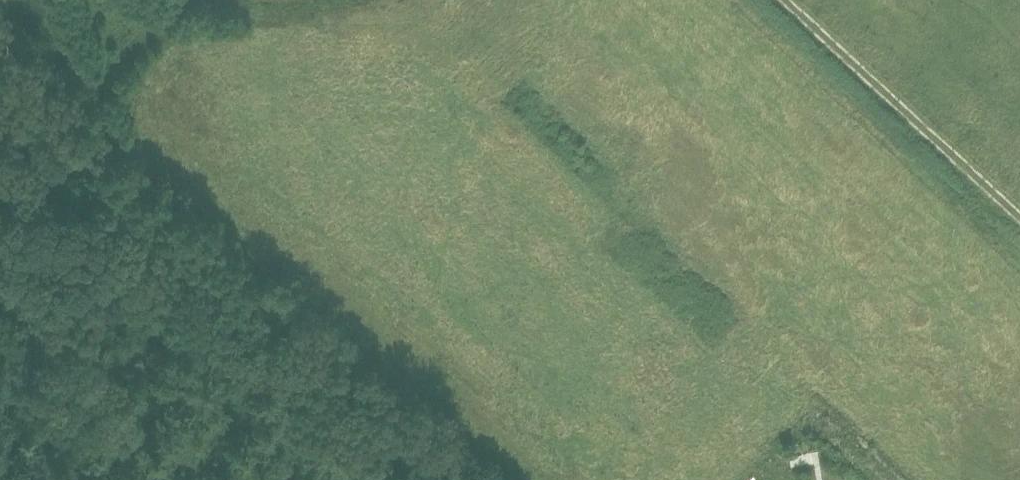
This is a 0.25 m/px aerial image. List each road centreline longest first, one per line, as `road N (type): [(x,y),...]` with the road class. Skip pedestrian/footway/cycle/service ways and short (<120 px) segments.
road 1 (track): [(786,0),(1019,216)]

